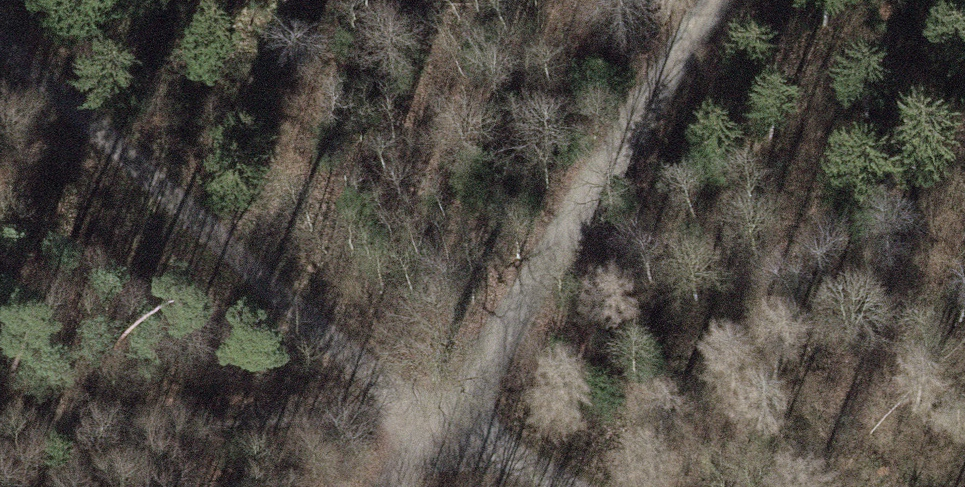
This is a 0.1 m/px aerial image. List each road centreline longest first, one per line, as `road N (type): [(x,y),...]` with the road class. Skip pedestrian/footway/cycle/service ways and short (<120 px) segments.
road 1 (track): [(0,55),(437,428)]
road 2 (track): [(723,0),(437,428)]
road 3 (track): [(0,430),(356,415),(437,428)]
road 4 (track): [(437,428),(567,486)]

